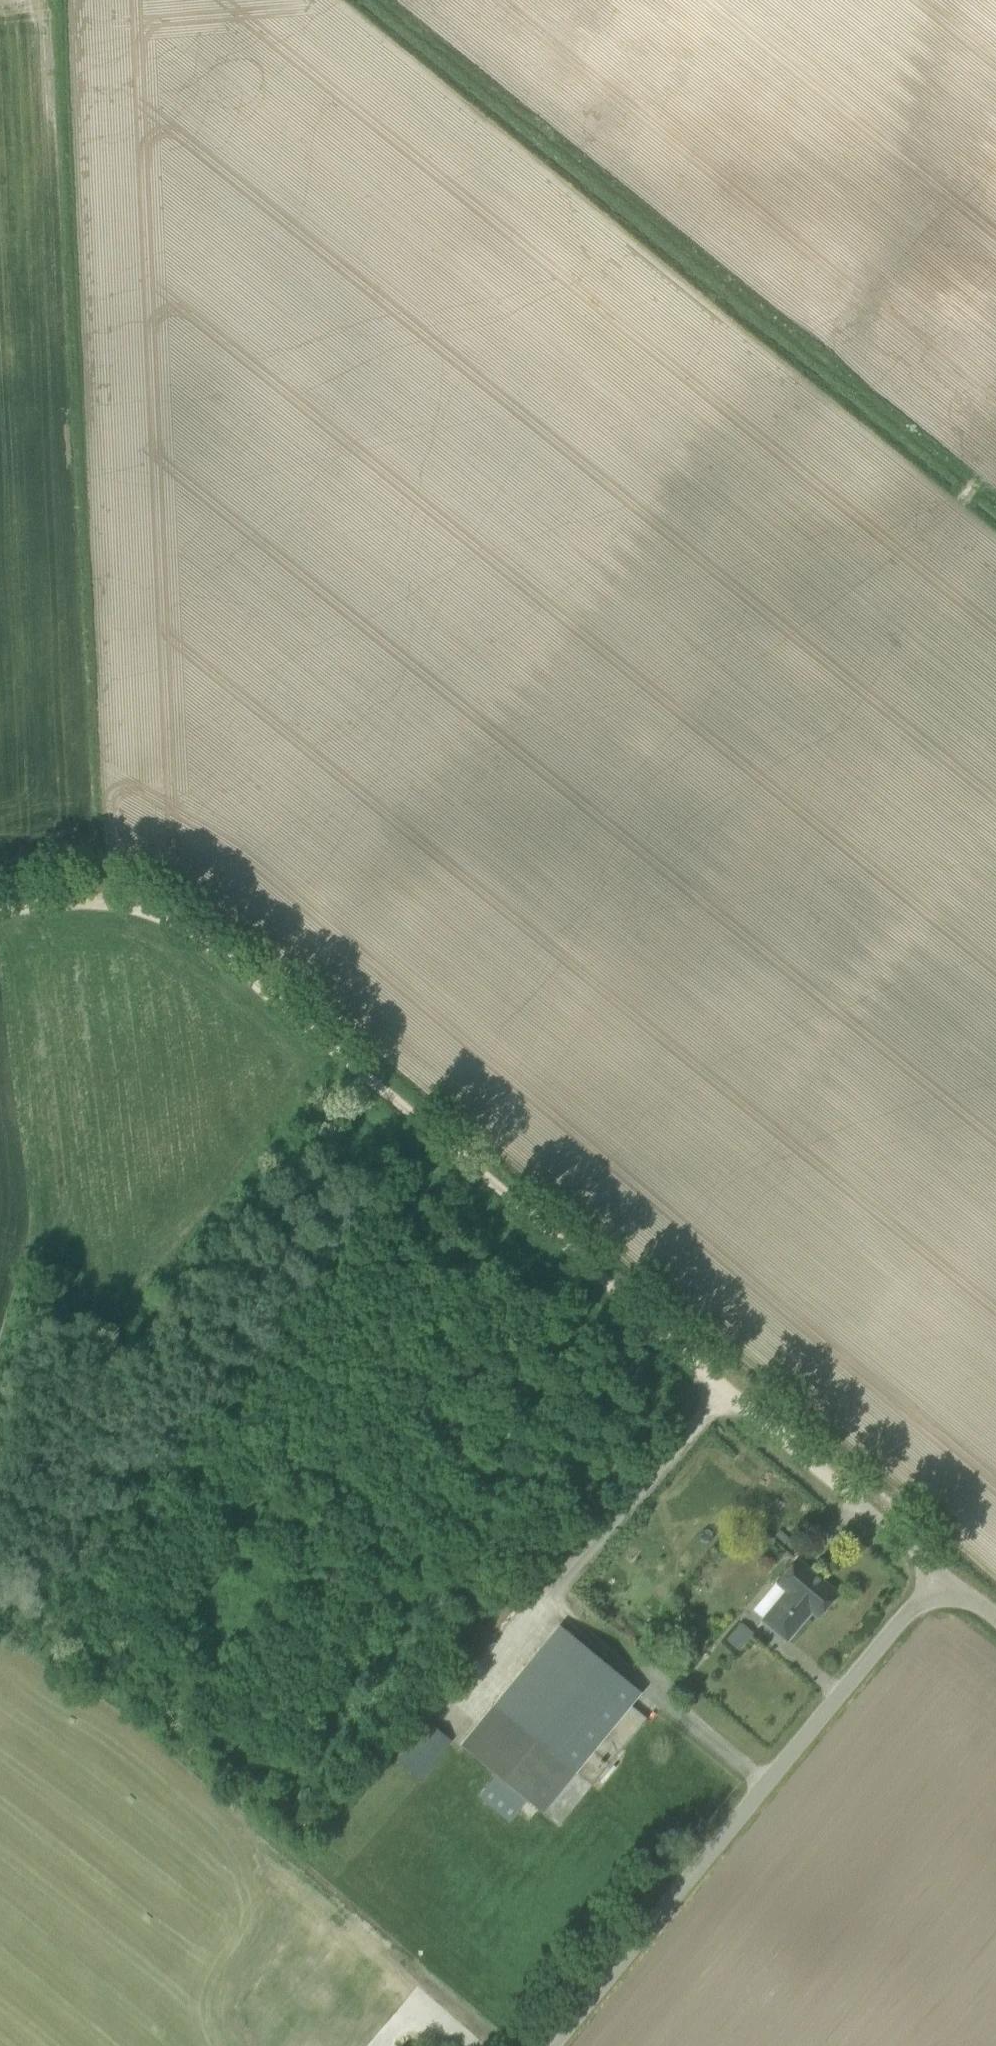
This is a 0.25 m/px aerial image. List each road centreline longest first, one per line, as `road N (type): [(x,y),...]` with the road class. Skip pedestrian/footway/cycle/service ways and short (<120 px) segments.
road 1 (track): [(851,1501),(244,971),(139,889),(0,900)]
road 2 (unclassified): [(560,2045),(941,1576)]

